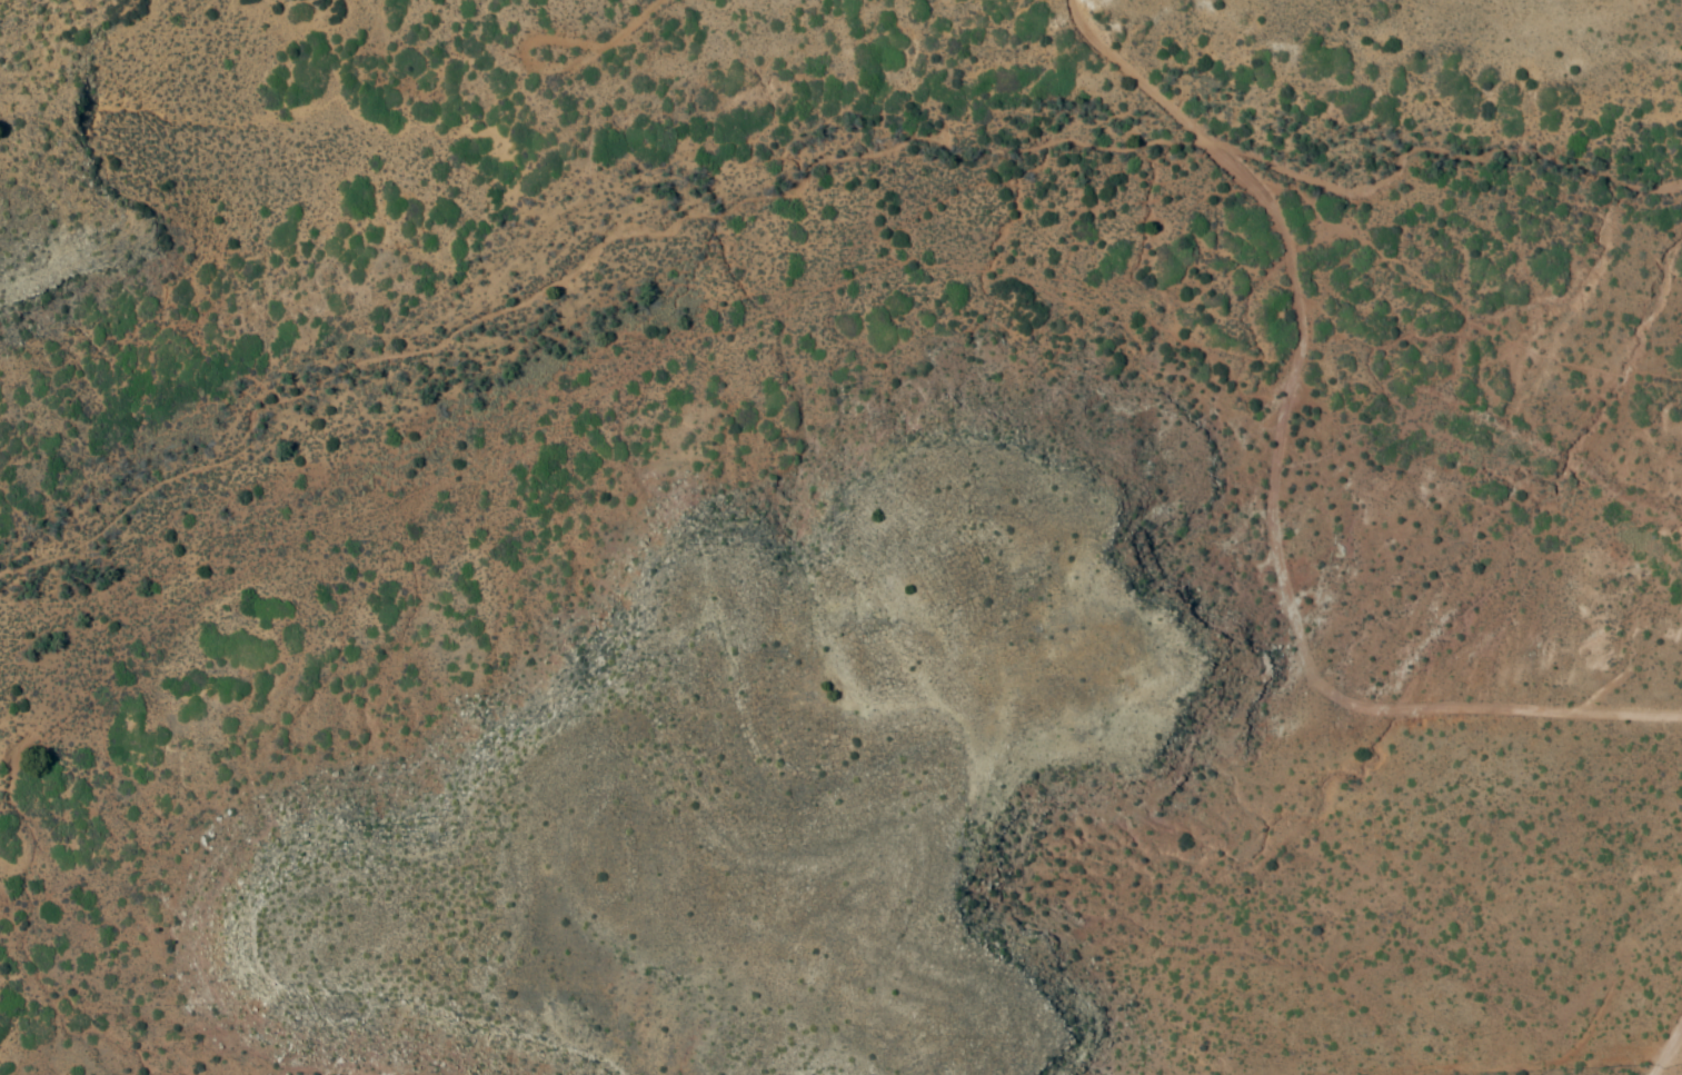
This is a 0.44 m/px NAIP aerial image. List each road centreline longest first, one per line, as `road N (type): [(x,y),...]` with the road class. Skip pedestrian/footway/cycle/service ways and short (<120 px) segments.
road 1 (residential): [(1673,1048),(1651,1015),(1301,880),(1252,804),(1234,689),(1255,487),(1284,404),(1256,160),(1131,0)]

